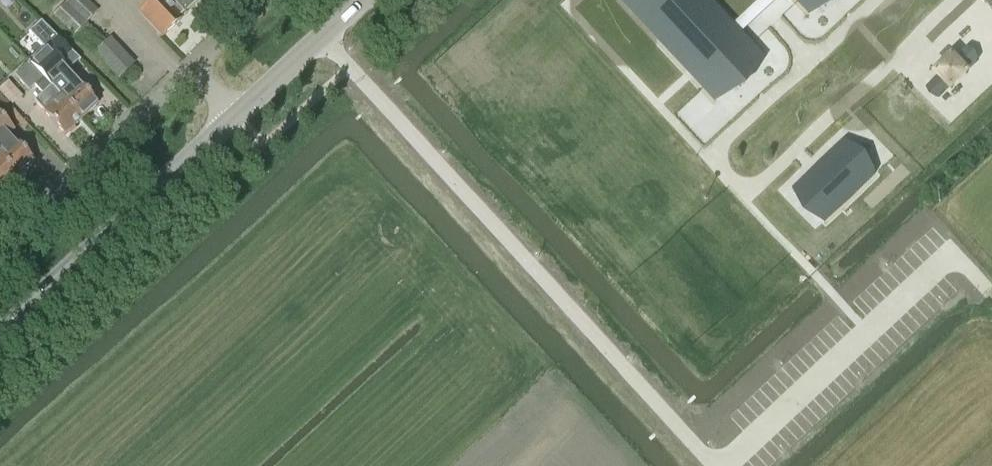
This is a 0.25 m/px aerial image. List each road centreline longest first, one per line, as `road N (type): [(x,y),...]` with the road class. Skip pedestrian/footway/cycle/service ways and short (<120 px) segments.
road 1 (tertiary): [(0,332),(237,113)]
road 2 (unclassified): [(16,235),(195,70)]
road 3 (tertiary): [(237,113),(361,0)]

